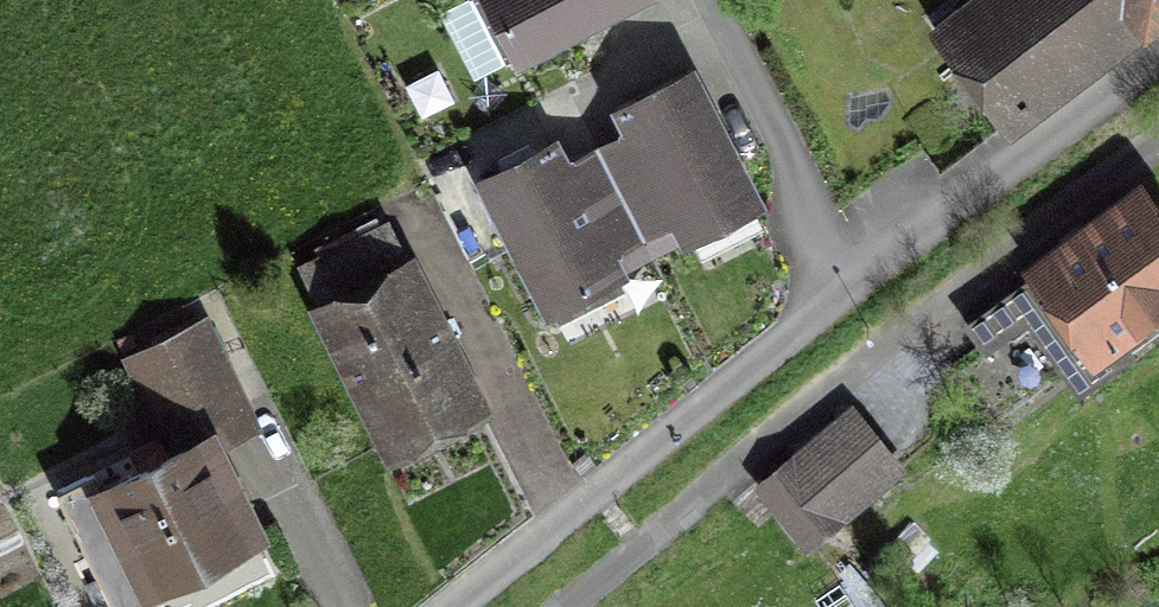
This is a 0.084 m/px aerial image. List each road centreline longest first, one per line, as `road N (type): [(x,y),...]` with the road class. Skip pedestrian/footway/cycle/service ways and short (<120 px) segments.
road 1 (residential): [(1158,72),(692,415),(451,606)]

